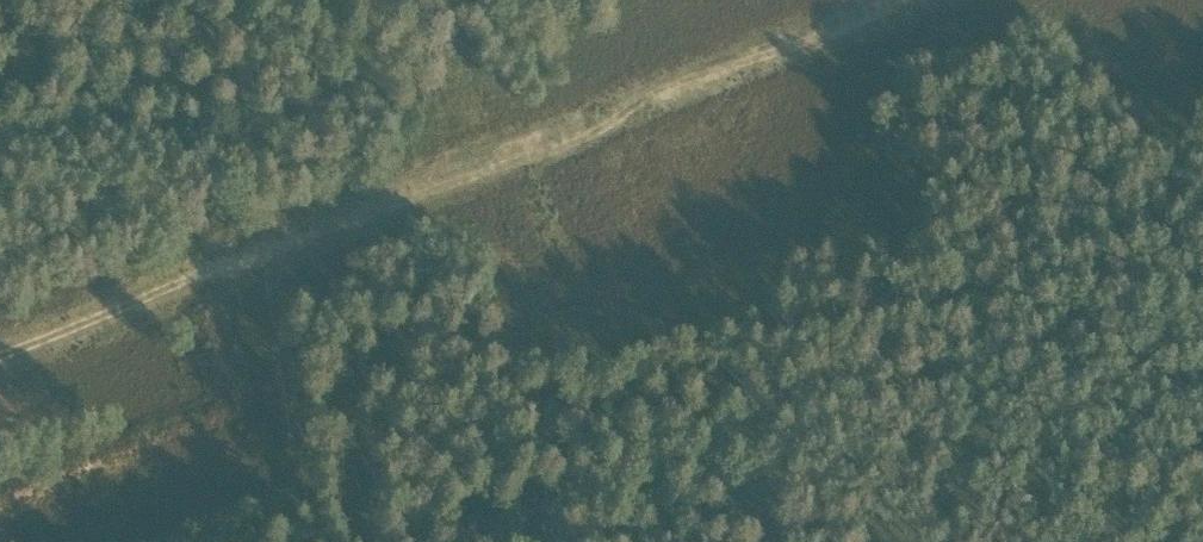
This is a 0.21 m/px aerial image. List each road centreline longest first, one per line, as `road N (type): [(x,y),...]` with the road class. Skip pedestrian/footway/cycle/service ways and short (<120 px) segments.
road 1 (track): [(869,0),(0,346)]

